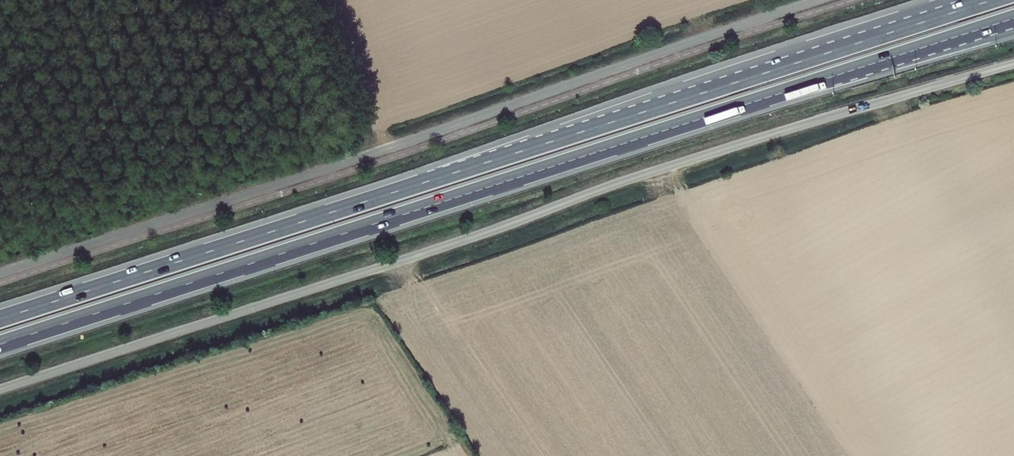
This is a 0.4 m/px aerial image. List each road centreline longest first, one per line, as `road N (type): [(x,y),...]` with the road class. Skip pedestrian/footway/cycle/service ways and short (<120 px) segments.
road 1 (trunk): [(0,345),(1013,19)]
road 2 (trunk): [(982,0),(0,319)]

